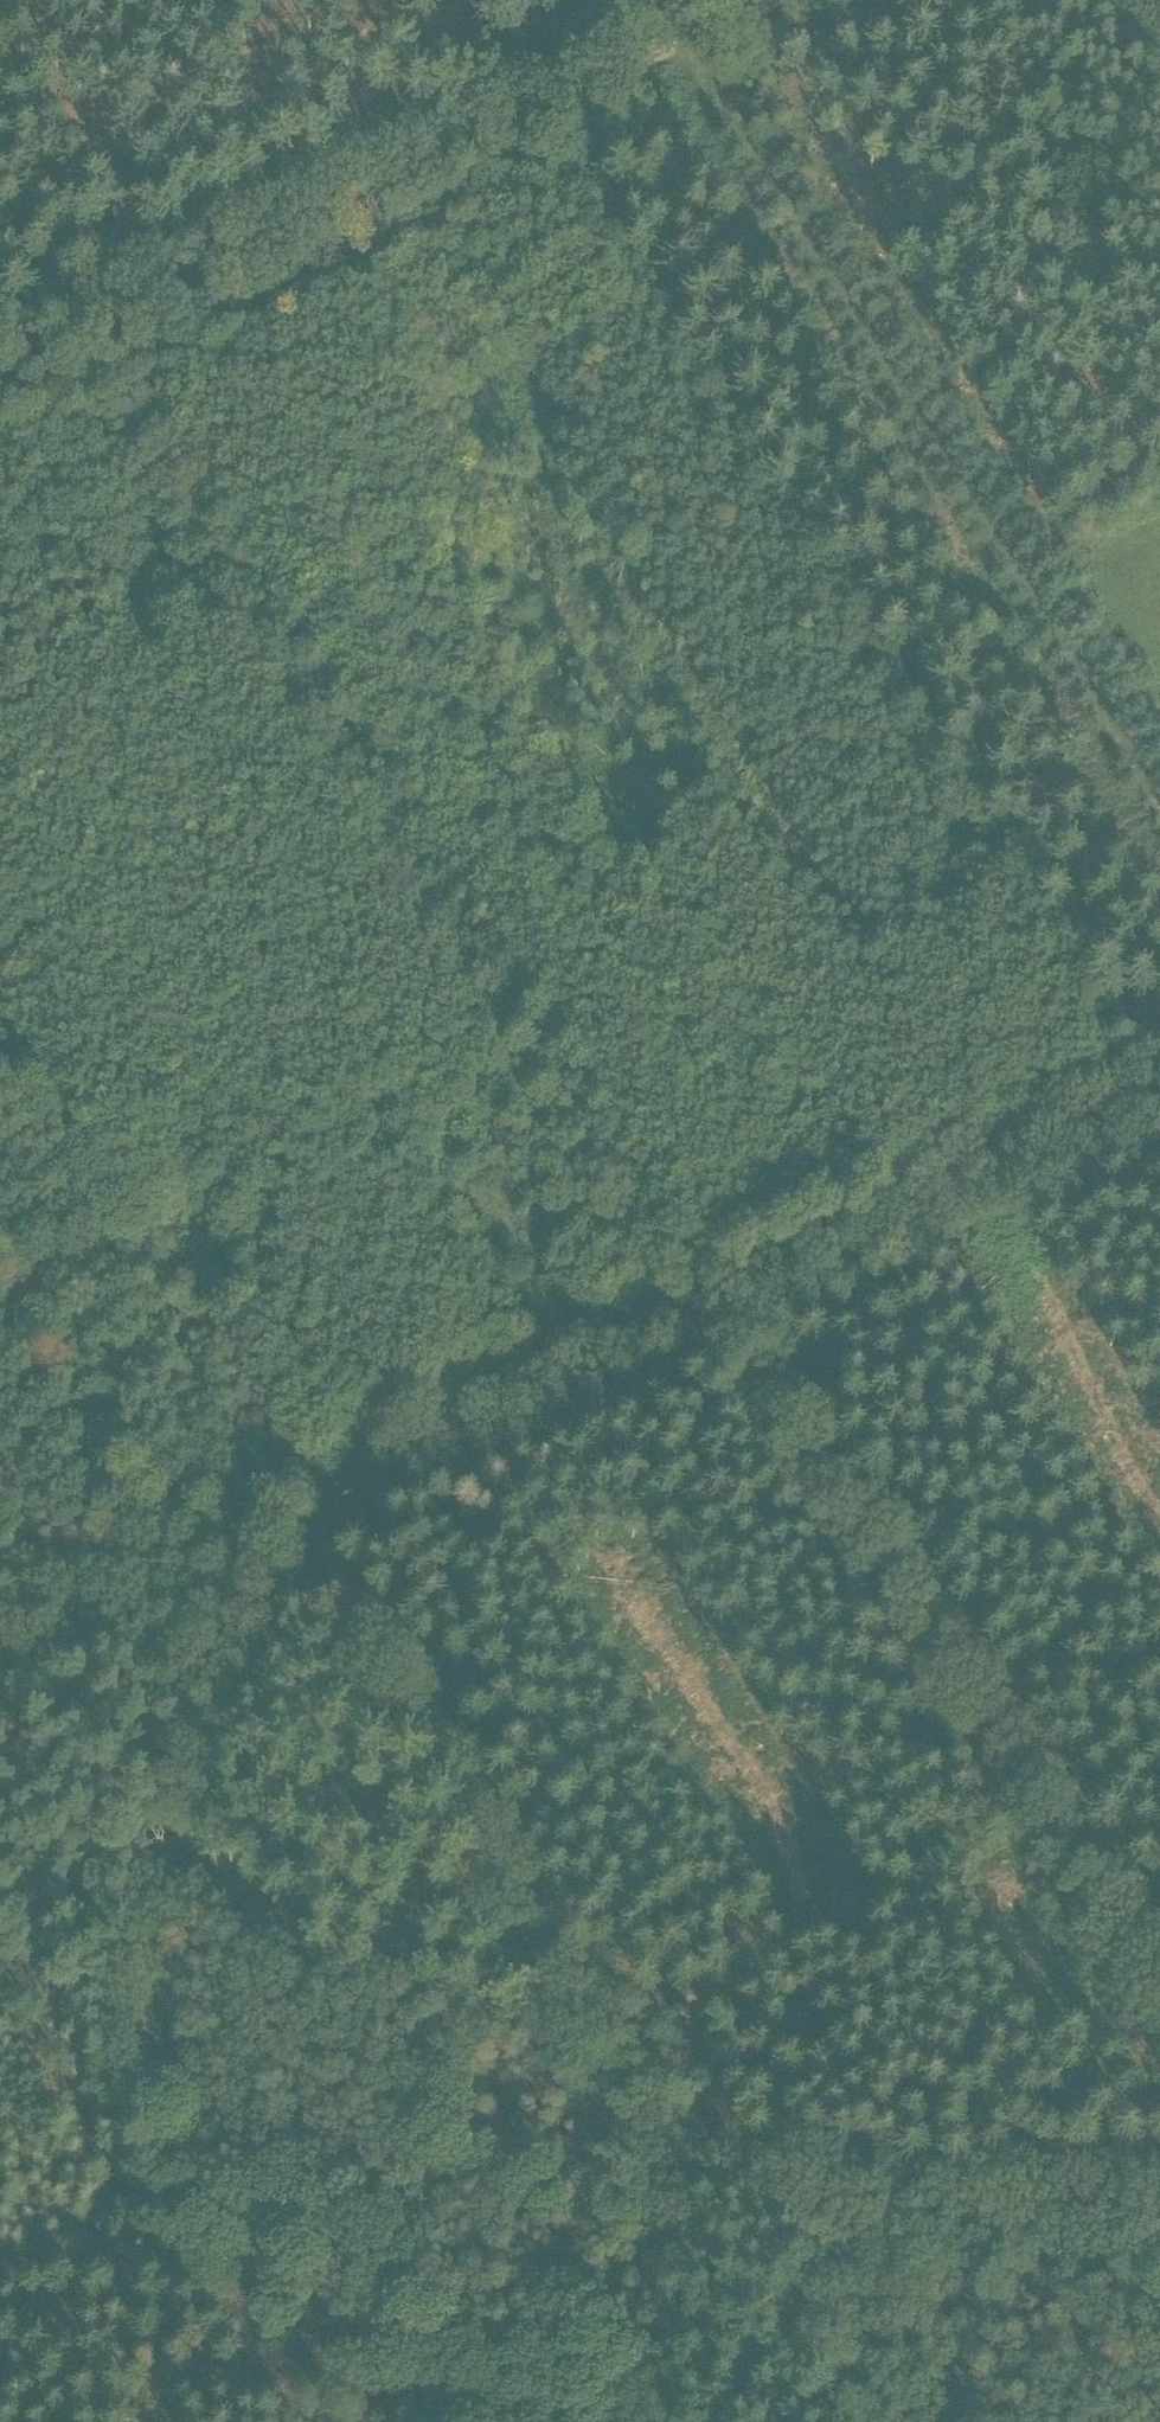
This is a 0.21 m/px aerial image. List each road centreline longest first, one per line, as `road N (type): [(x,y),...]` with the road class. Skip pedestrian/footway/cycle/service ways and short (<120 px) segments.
road 1 (track): [(1159,799),(686,45)]
road 2 (track): [(686,45),(0,372)]

